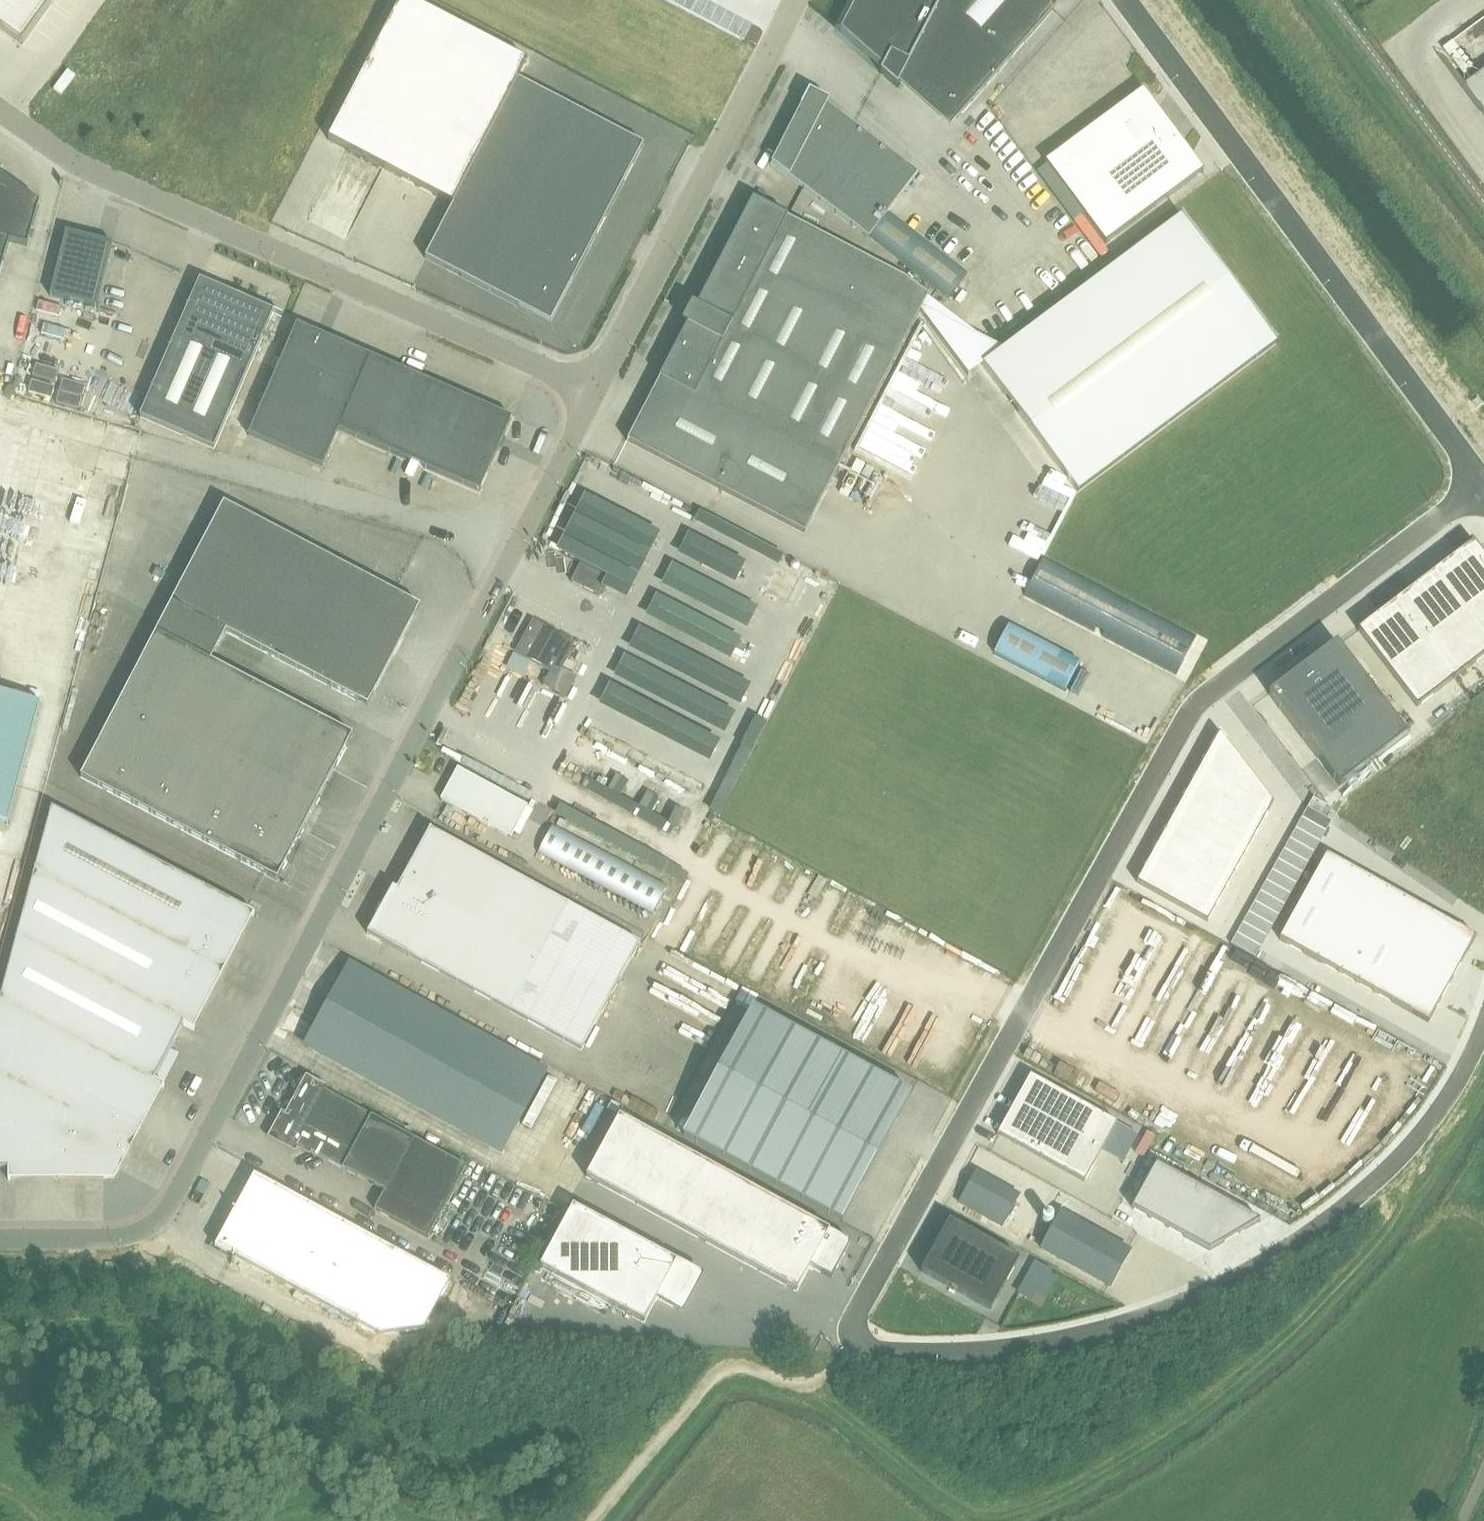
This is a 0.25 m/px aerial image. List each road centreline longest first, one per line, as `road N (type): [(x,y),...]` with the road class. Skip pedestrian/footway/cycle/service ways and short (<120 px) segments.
road 1 (unclassified): [(1483,1026),(1459,1081),(1392,1167),(1313,1231),(1225,1281),(1152,1314),(1043,1342),(887,1349),(857,1336),(856,1312),(1197,705),(1479,491)]
road 2 (unclassified): [(0,1238),(117,1238),(154,1224),(169,1208),(593,390)]
road 3 (unclassified): [(593,390),(81,164),(0,114)]
road 4 (unclassified): [(1479,491),(1125,0)]
road 5 (unclassified): [(593,390),(796,0)]

